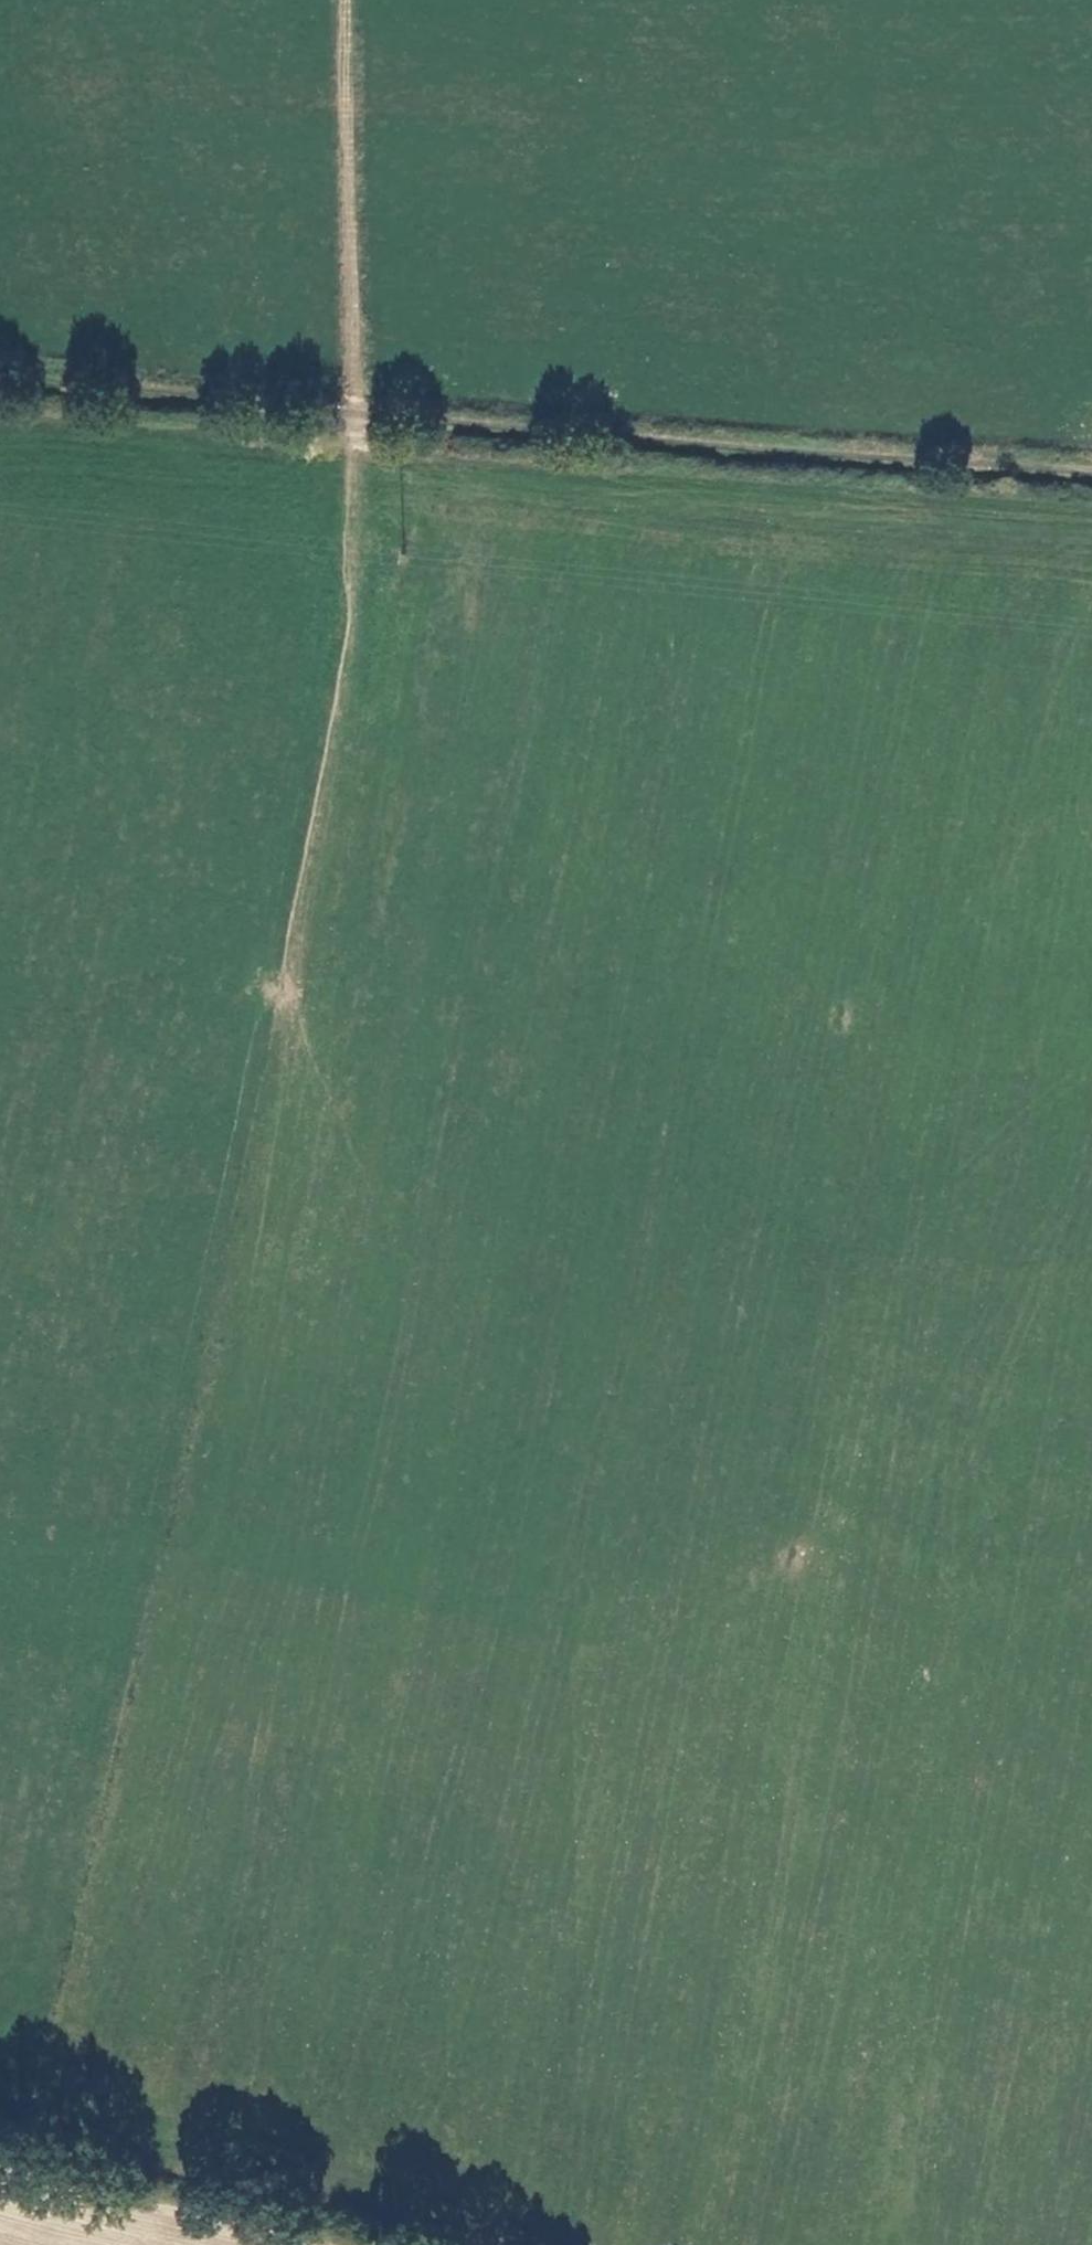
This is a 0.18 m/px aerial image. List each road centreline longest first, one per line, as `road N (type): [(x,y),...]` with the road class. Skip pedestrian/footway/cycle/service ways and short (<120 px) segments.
road 1 (track): [(1091,477),(0,379)]

